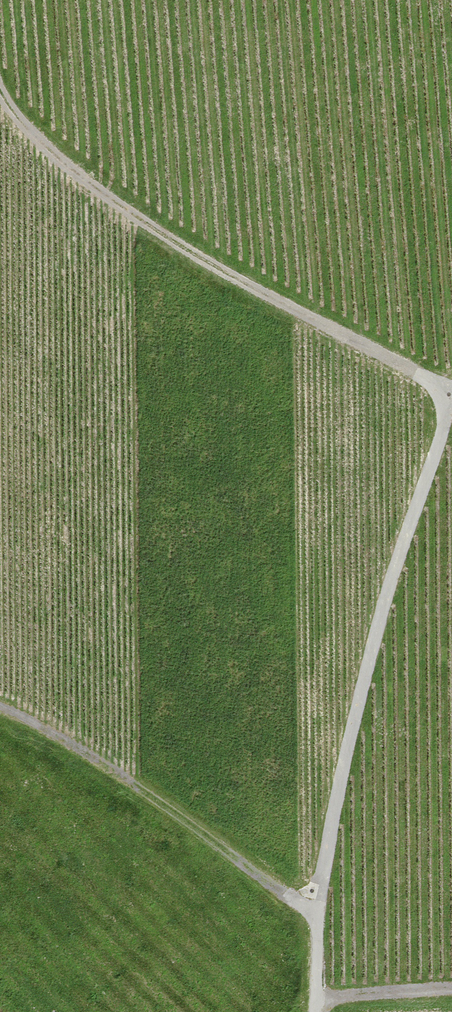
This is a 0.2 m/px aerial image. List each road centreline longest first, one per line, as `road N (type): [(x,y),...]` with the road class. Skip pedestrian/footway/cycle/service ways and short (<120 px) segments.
road 1 (track): [(316,1011),(317,917),(355,724),(387,594),(451,407)]
road 2 (track): [(451,397),(180,246),(60,159),(0,92)]
road 3 (track): [(317,999),(451,990)]

